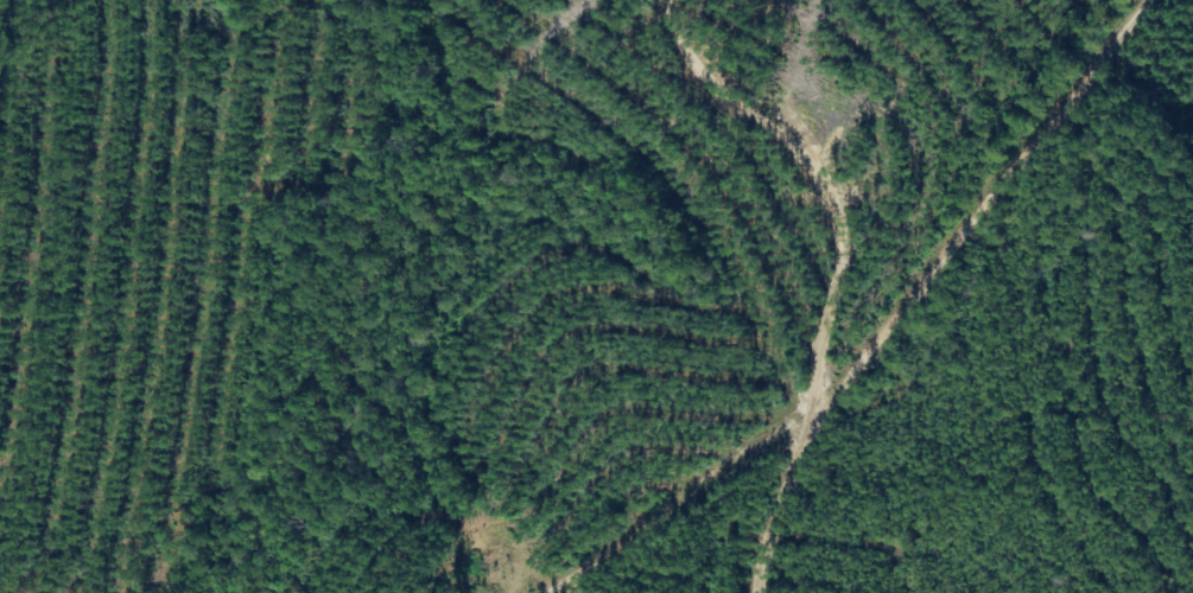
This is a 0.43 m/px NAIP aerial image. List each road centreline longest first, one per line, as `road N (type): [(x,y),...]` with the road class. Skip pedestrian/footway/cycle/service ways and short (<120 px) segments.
road 1 (residential): [(719,592),(719,541),(926,235),(944,123),(972,87),(1069,0)]

